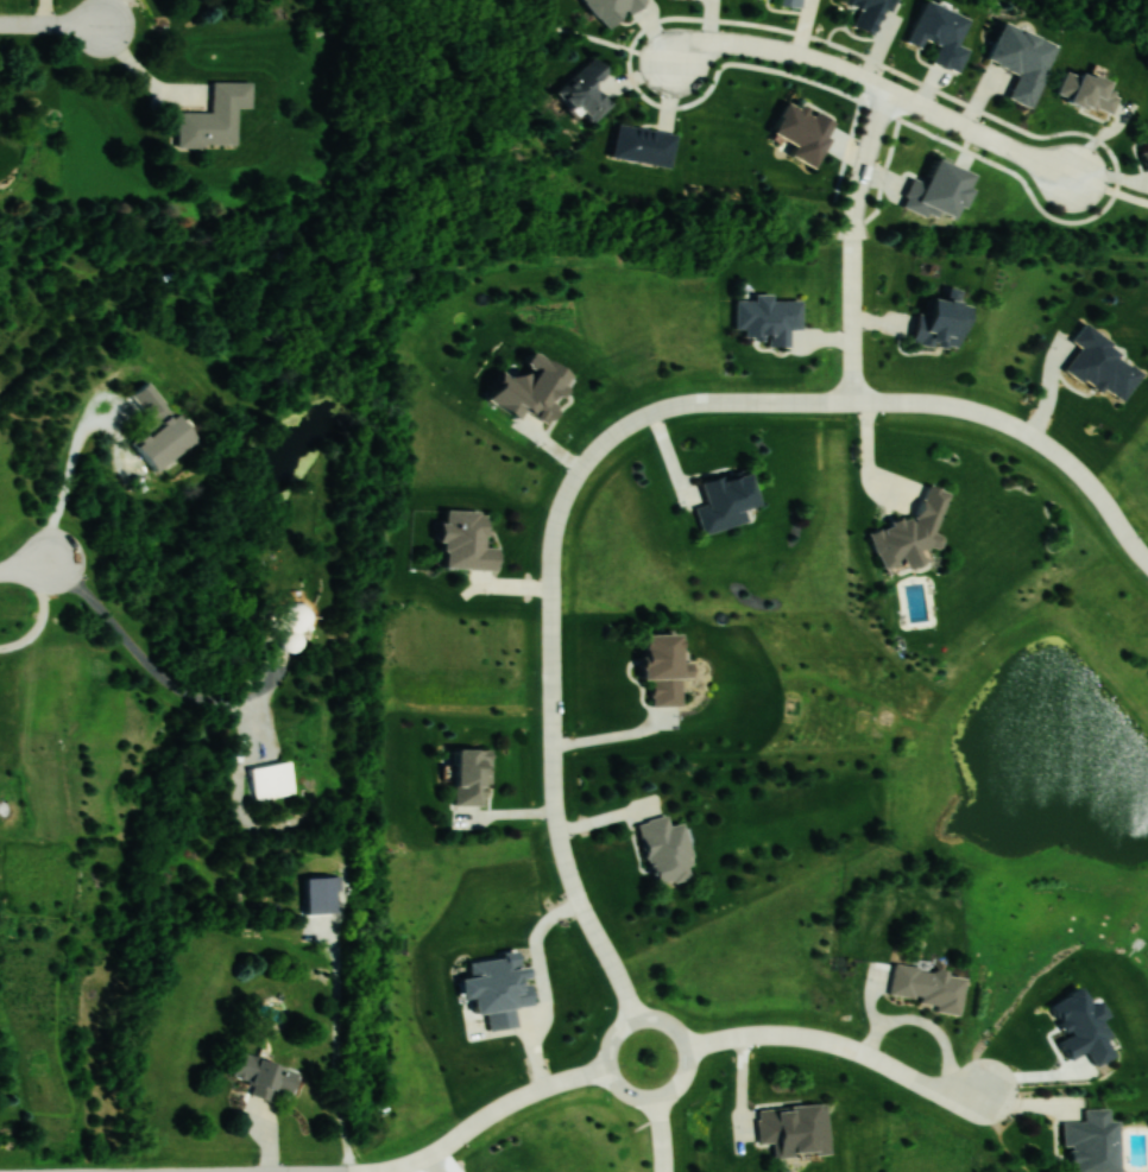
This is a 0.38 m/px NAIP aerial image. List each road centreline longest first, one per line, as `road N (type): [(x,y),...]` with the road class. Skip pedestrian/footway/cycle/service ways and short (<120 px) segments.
road 1 (residential): [(578,475),(629,424),(681,404),(936,403),(990,416),(1043,442),(1089,480),(1147,560)]
road 2 (residential): [(638,1018),(573,886),(555,815),(551,553),(557,517),(578,475)]
road 3 (residential): [(890,89),(856,201),(852,401)]
road 4 (residential): [(989,1091),(935,1088),(808,1034),(757,1033),(686,1046)]
road 5 (residential): [(610,1069),(523,1094),(430,1155),(379,1171)]
road 6 (residential): [(638,1018),(612,1039),(610,1069),(627,1091),(663,1094),(682,1077),(685,1040),(667,1022),(638,1018)]
road 7 (residential): [(890,89),(793,52),(740,43),(707,43),(670,62)]
road 8 (residential): [(1085,182),(890,89)]

